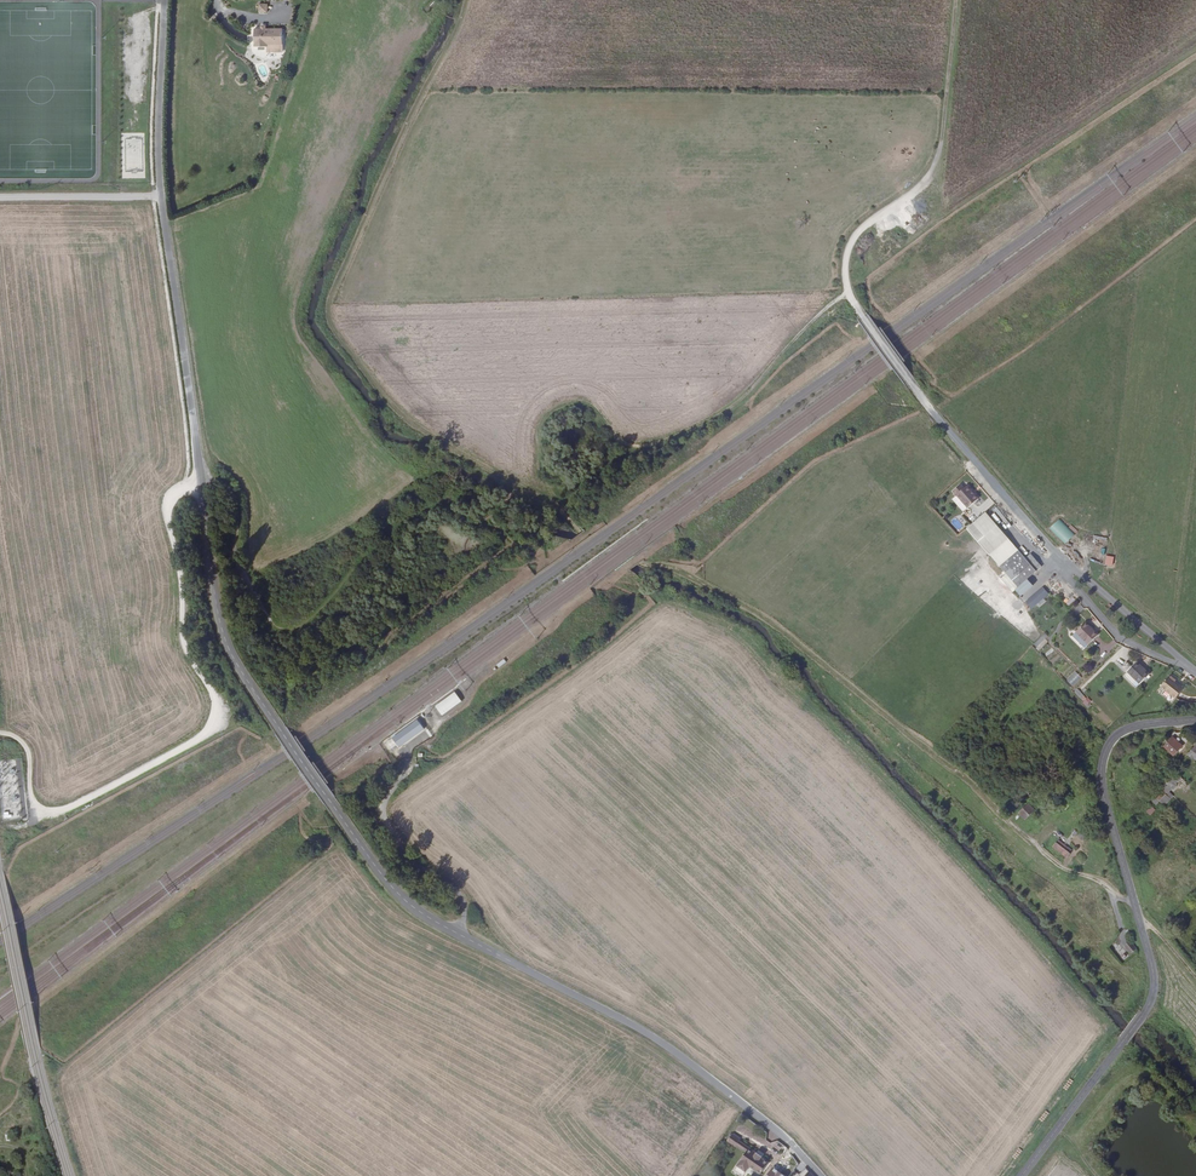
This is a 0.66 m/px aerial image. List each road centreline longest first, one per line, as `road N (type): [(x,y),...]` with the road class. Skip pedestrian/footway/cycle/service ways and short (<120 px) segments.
road 1 (track): [(466,0),(328,306),(353,354),(416,427),(550,501),(601,544),(673,569),(762,614),(1061,868),(1134,906)]
road 2 (unclassified): [(160,198),(220,621),(283,734),(413,907),(656,1039),(794,1146),(820,1175)]
road 3 (track): [(0,734),(23,741),(30,754),(35,805),(59,812),(211,725),(217,714),(183,634),(165,519),(168,496),(199,475),(231,490),(238,562),(281,631),(327,610),(369,555),(420,516),(435,509),(481,521),(518,488)]
road 4 (tertiary): [(1195,719),(1133,726),(1109,738),(1102,794),(1148,954),(1150,1000),(1020,1175)]
road 5 (track): [(851,295),(813,321),(742,401),(663,443),(628,445),(593,406),(559,407),(535,434),(550,501)]
road 6 (track): [(958,0),(933,168),(869,221),(845,259),(851,295),(875,334)]
road 7 (residential): [(875,334),(1057,556)]
road 8 (unclassified): [(165,0),(160,198)]
road 9 (residential): [(1057,556),(1118,637),(1195,676)]
road 10 (residential): [(1057,556),(1195,671)]
road 11 (track): [(1195,1139),(1168,1096),(1146,1086),(1114,1105),(1093,1149)]
road 12 (unclassified): [(160,198),(0,196)]

